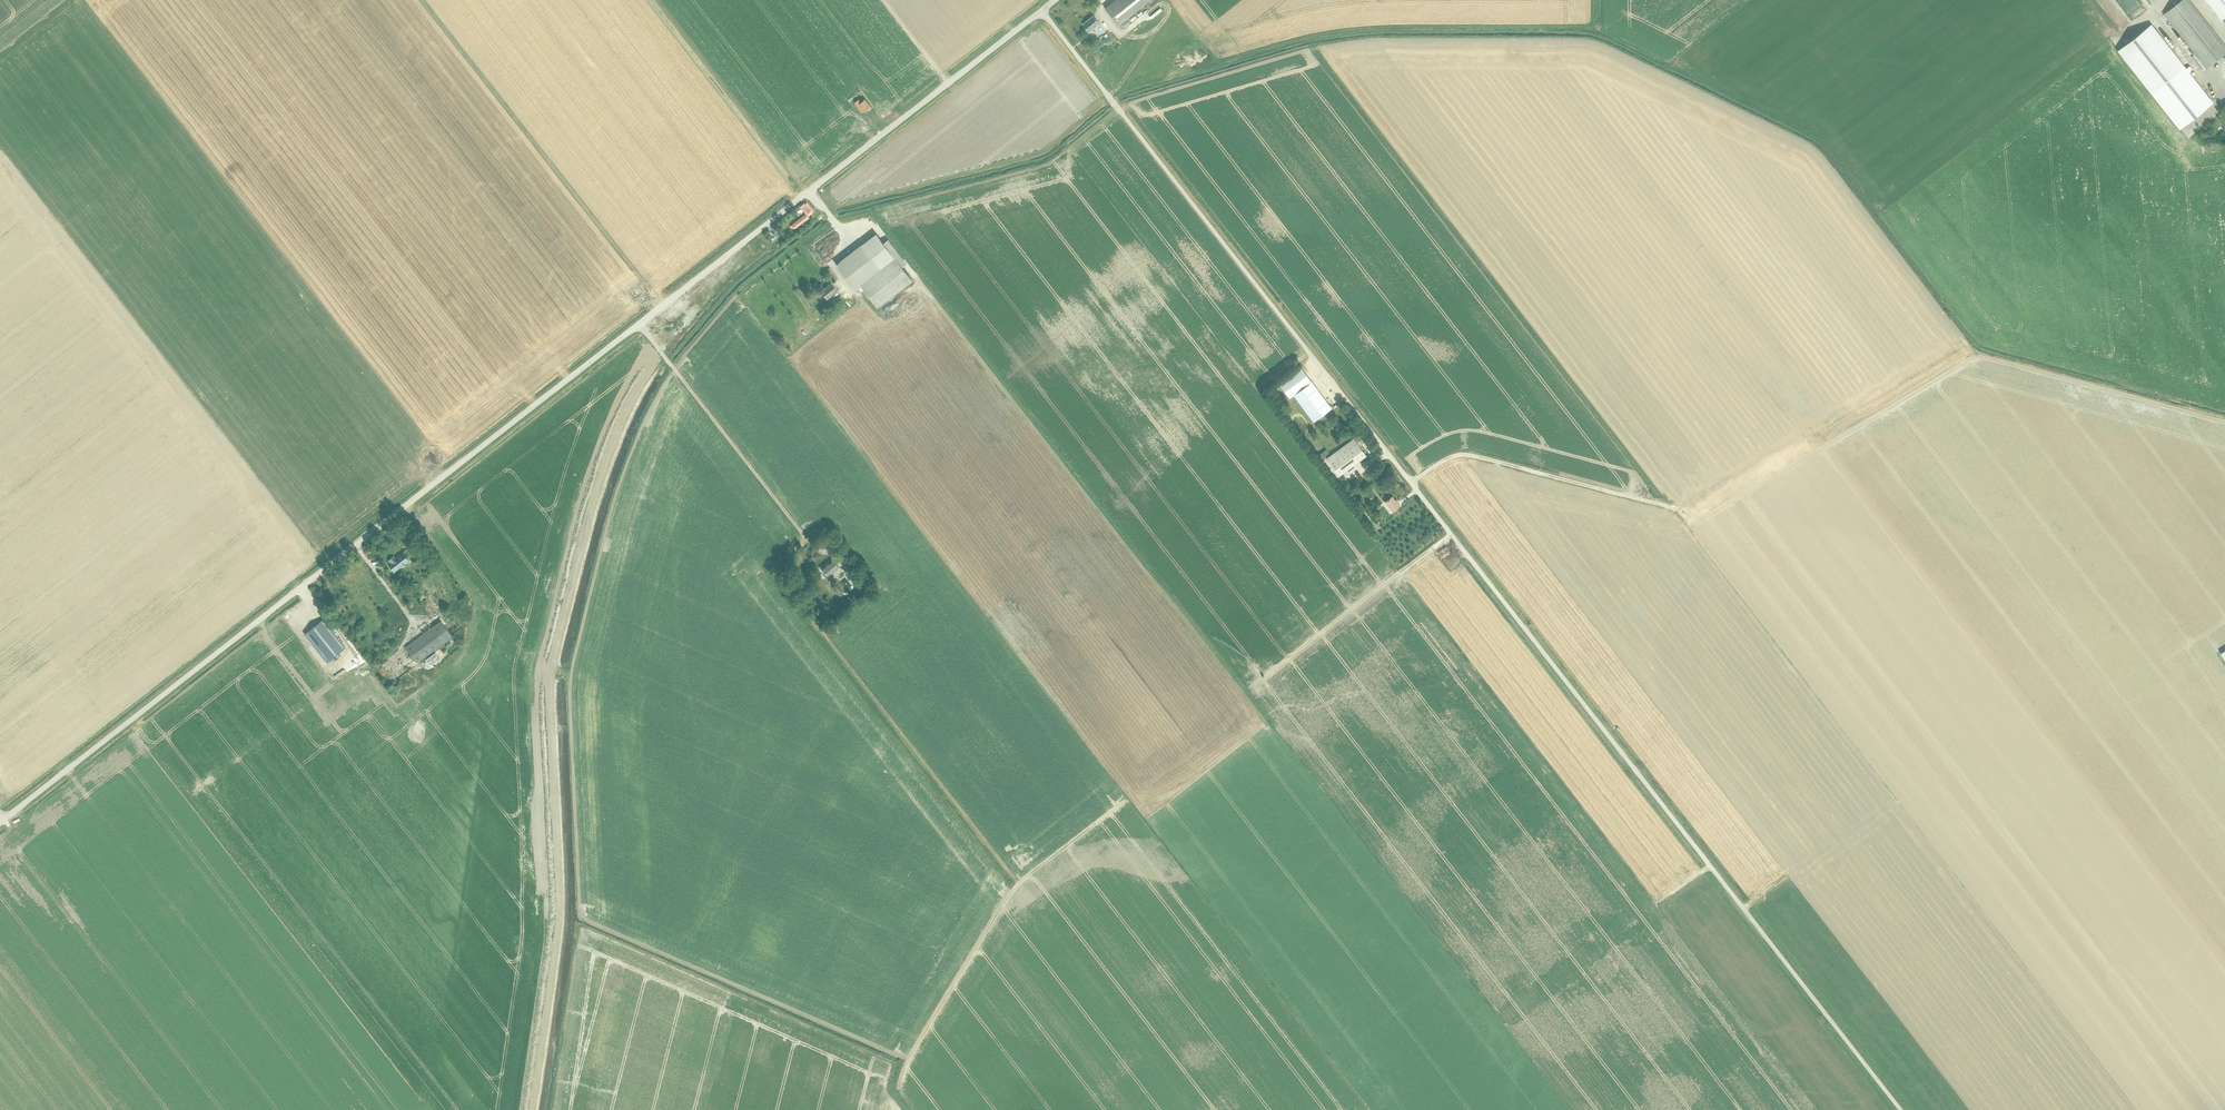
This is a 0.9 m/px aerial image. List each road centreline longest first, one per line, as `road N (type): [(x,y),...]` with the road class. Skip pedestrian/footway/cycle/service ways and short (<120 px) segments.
road 1 (unclassified): [(1900,1109),(1041,11)]
road 2 (unclassified): [(0,822),(1041,11)]
road 3 (track): [(1268,724),(915,278)]
road 4 (track): [(1662,503),(1469,453),(1412,483)]

